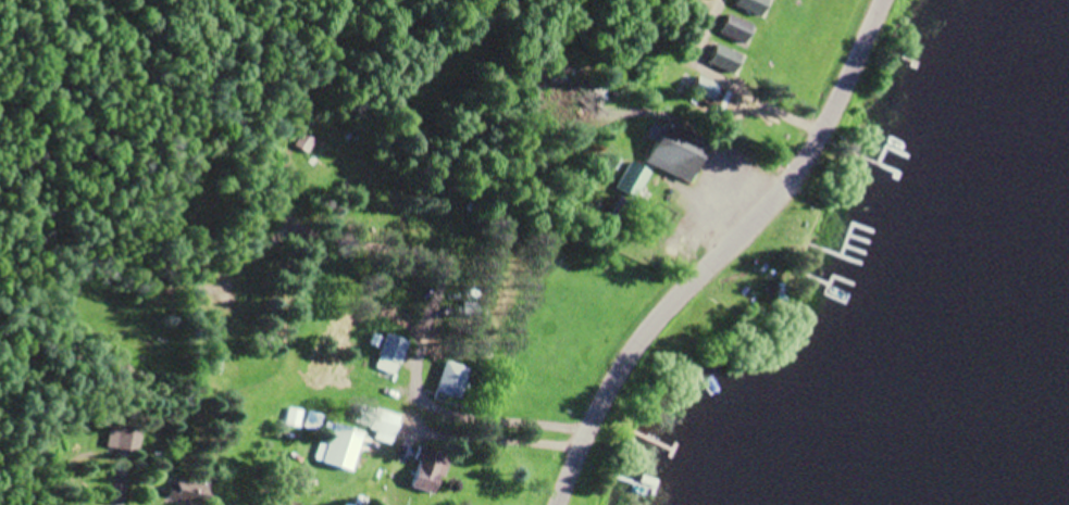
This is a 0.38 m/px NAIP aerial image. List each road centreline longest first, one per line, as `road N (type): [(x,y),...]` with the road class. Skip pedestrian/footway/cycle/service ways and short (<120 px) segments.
road 1 (tertiary): [(885,0),(805,163),(648,334),(605,404),(560,504)]

